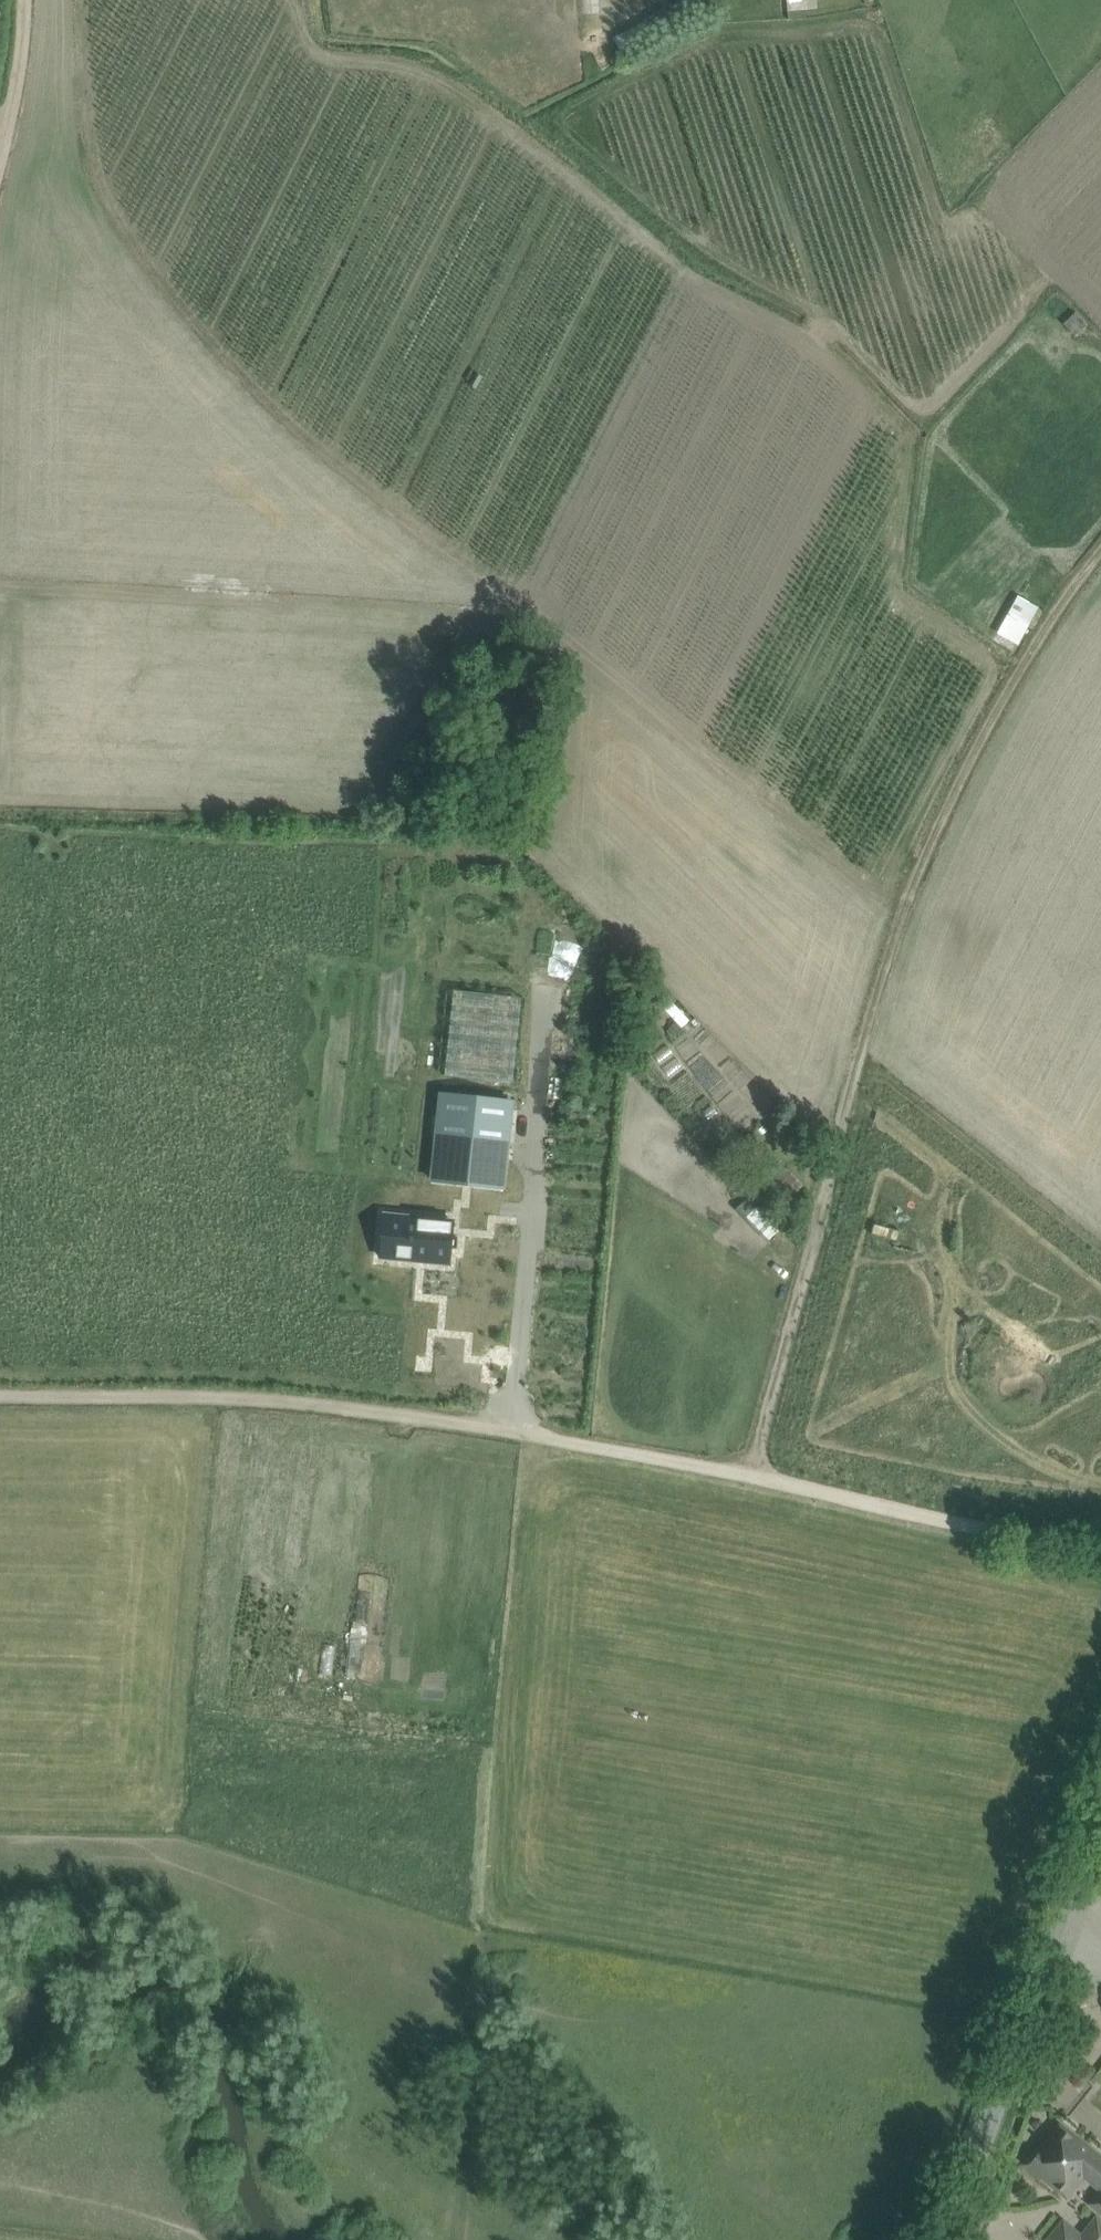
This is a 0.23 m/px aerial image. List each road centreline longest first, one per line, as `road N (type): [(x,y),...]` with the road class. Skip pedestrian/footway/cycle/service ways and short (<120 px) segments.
road 1 (track): [(1100,1544),(423,1419),(280,1401),(0,1396)]
road 2 (track): [(1100,553),(997,708),(931,844),(880,993),(747,1476)]
road 3 (unclassified): [(945,2239),(1100,1806)]
road 4 (track): [(0,154),(27,0)]

